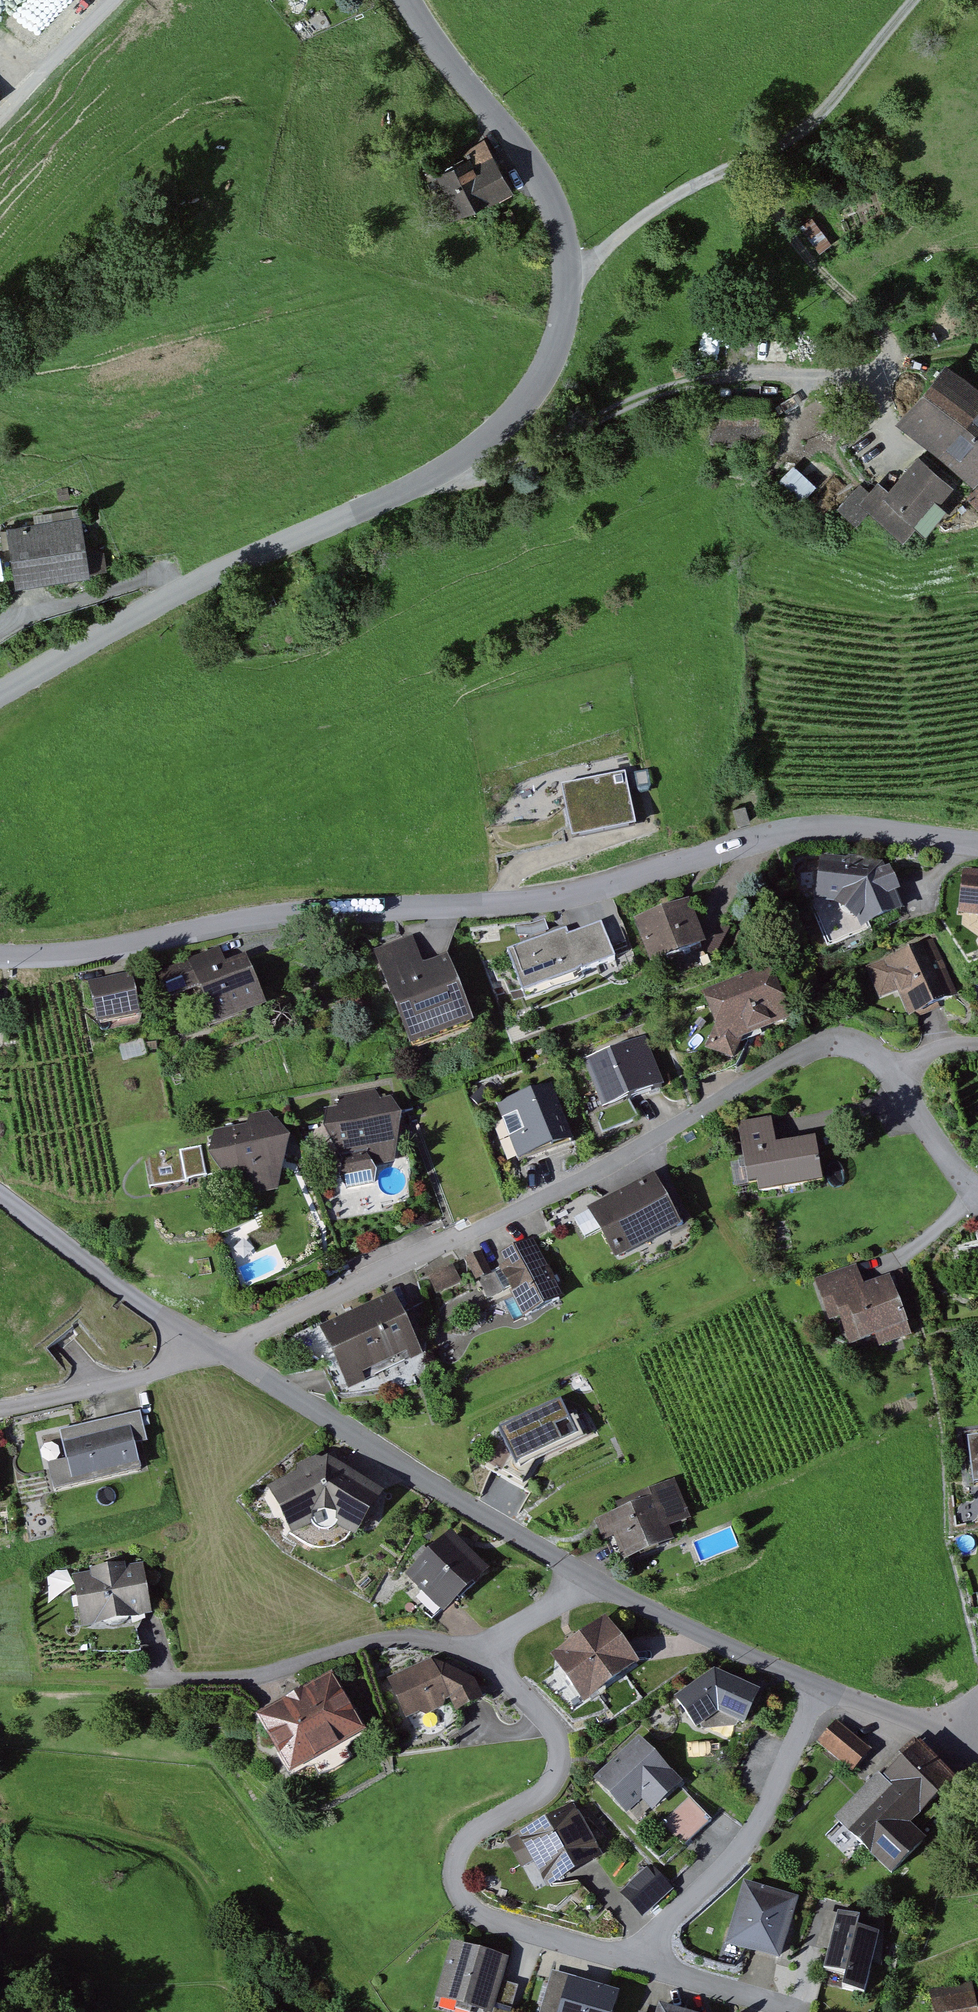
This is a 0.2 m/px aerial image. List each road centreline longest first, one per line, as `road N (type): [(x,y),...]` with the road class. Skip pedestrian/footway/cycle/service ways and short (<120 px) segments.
road 1 (tertiary): [(0,696),(213,576),(446,473),(485,446),(551,359),(565,295),(557,232),(532,171),(408,0)]
road 2 (tertiary): [(977,843),(781,831),(586,895),(266,918),(77,956),(0,958)]
road 3 (residential): [(977,1199),(871,1054),(827,1048),(629,1166),(220,1353)]
road 4 (track): [(446,473),(474,482),(510,472),(640,401),(717,377),(818,376),(977,348)]
road 5 (residential): [(497,1652),(554,1730),(561,1755),(541,1796),(463,1848),(453,1893),(475,1919),(636,1967)]
road 6 (residential): [(592,1580),(220,1353)]
road 7 (residential): [(497,1652),(411,1633),(244,1682),(162,1682)]
road 8 (residential): [(815,1688),(758,1831),(636,1967)]
road 9 (track): [(565,295),(629,227),(797,133)]
road 10 (track): [(797,133),(776,189),(780,218),(884,329),(891,365)]
road 11 (residential): [(220,1353),(56,1250),(0,1197)]
road 12 (residential): [(815,1688),(592,1580)]
road 13 (residential): [(220,1353),(0,1407)]
road 14 (track): [(797,133),(827,109),(915,0)]
road 15 (track): [(0,116),(110,0)]
road 16 (residential): [(636,1967),(786,2011)]
road 17 (residential): [(955,1738),(815,1688)]
road 18 (residential): [(592,1580),(508,1633),(497,1652)]

